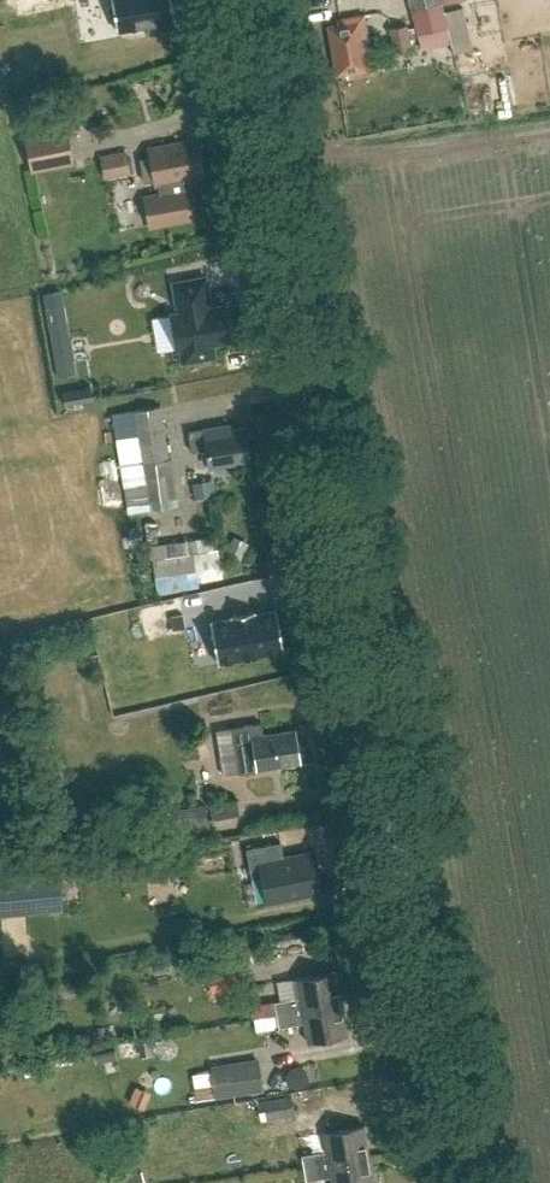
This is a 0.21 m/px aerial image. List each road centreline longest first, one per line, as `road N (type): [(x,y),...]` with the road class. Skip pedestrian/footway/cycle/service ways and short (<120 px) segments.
road 1 (unclassified): [(465,1182),(254,0)]

